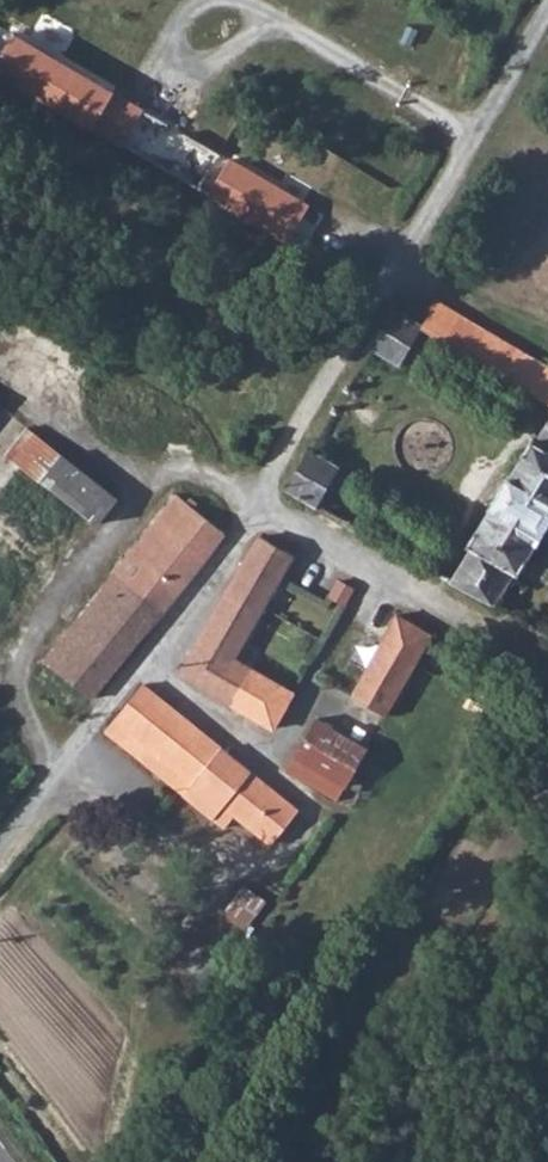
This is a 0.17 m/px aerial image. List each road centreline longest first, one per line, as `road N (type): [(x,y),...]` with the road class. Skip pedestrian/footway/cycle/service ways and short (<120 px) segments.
road 1 (unclassified): [(547,3),(198,598),(0,848)]

